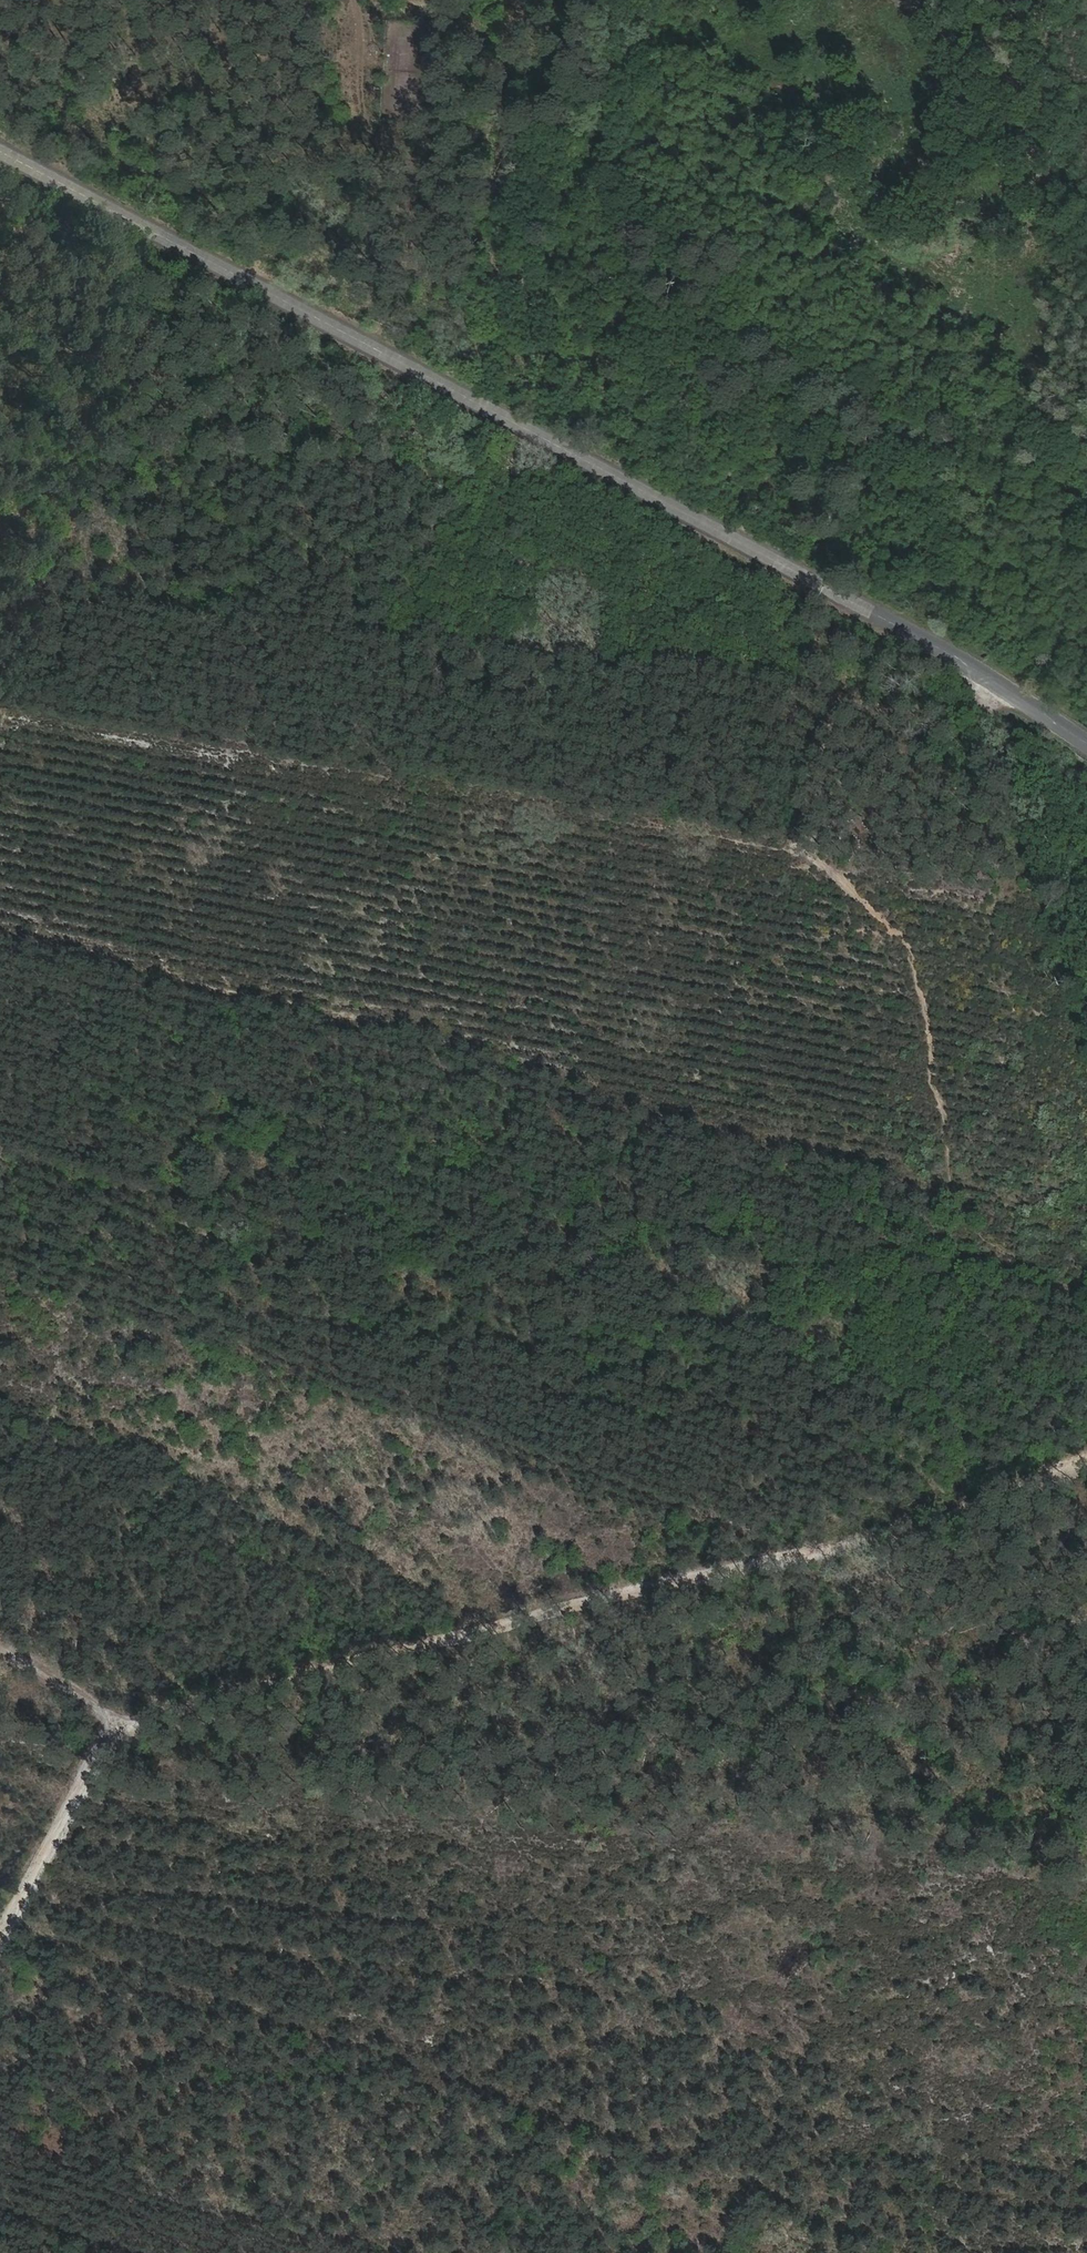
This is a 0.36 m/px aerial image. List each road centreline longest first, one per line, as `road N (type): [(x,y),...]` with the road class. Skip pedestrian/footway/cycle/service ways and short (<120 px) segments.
road 1 (unclassified): [(0,152),(908,629),(1086,746)]
road 2 (track): [(1086,1456),(925,1512),(702,1575),(299,1671),(122,1723)]
road 3 (track): [(819,847),(818,774),(840,706),(925,685),(946,654)]
road 4 (track): [(122,1723),(0,1938)]
road 5 (track): [(122,1723),(0,1647)]

